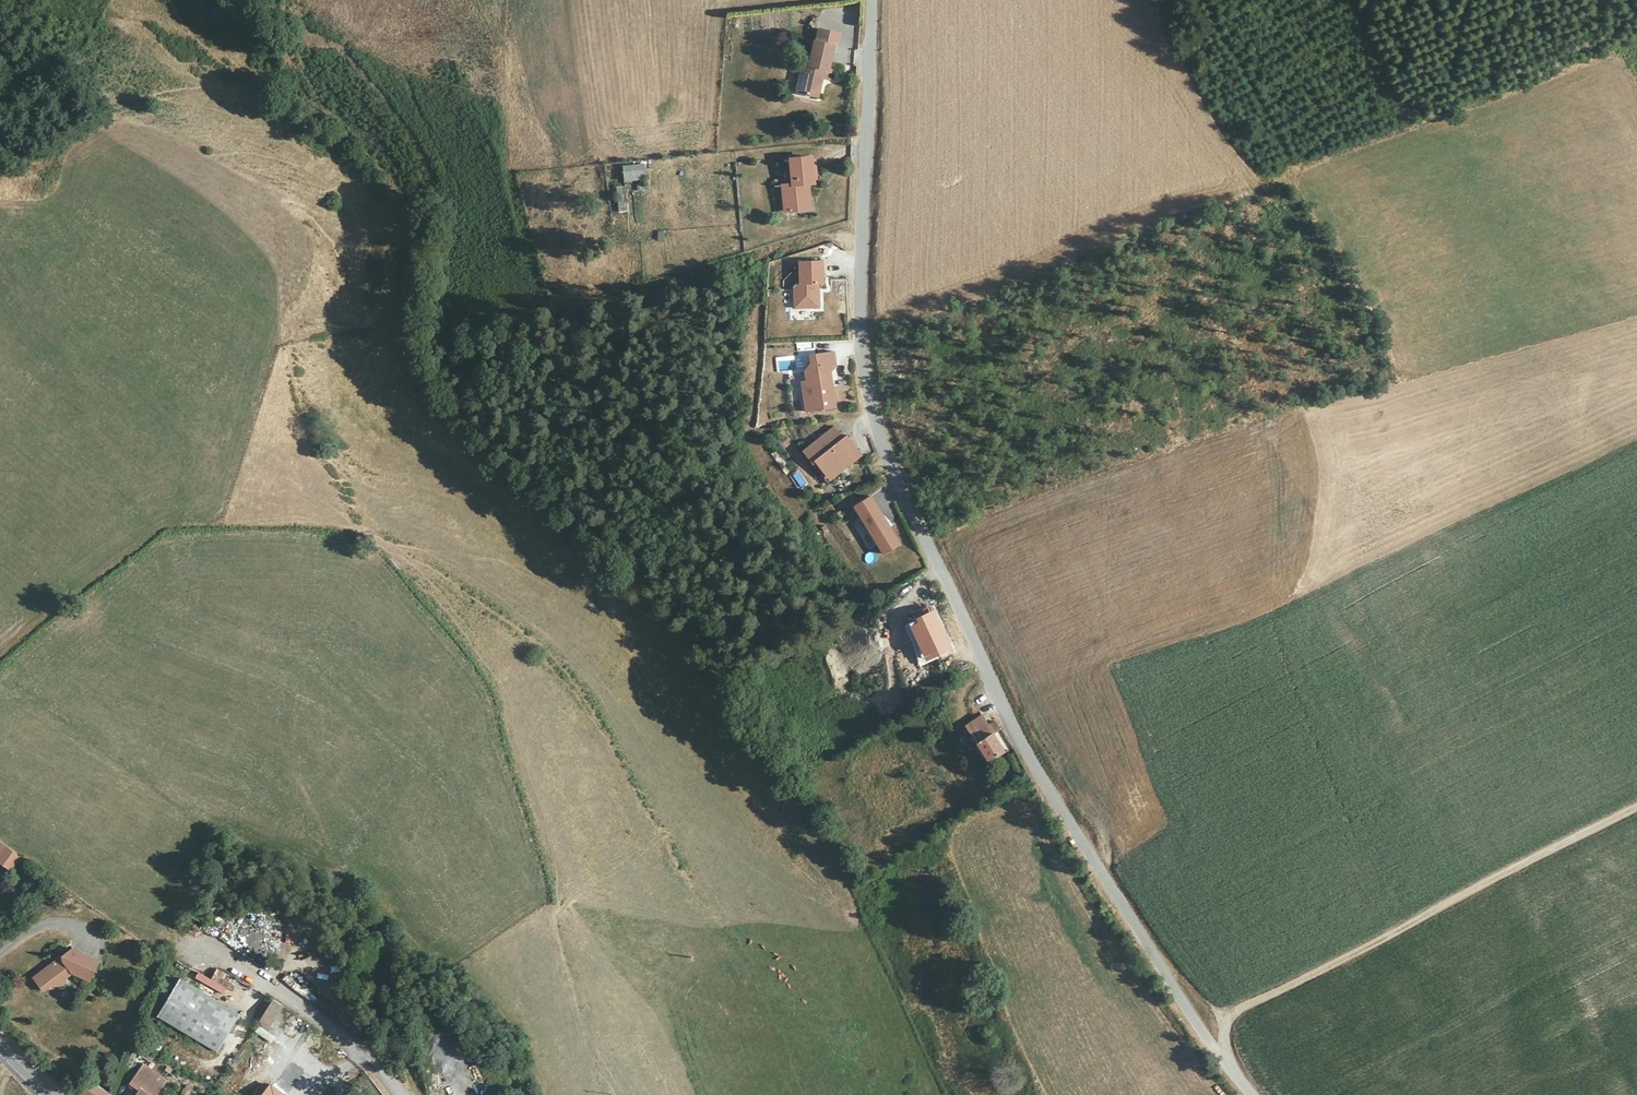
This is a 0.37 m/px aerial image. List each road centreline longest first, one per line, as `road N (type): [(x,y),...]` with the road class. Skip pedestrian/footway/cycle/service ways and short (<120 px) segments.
road 1 (unclassified): [(1254,1094),(1216,1049),(1038,771),(890,457),(865,344),(876,0)]
road 2 (track): [(1198,1020),(1636,799)]
road 3 (unclassified): [(403,1094),(339,1026),(220,954)]

